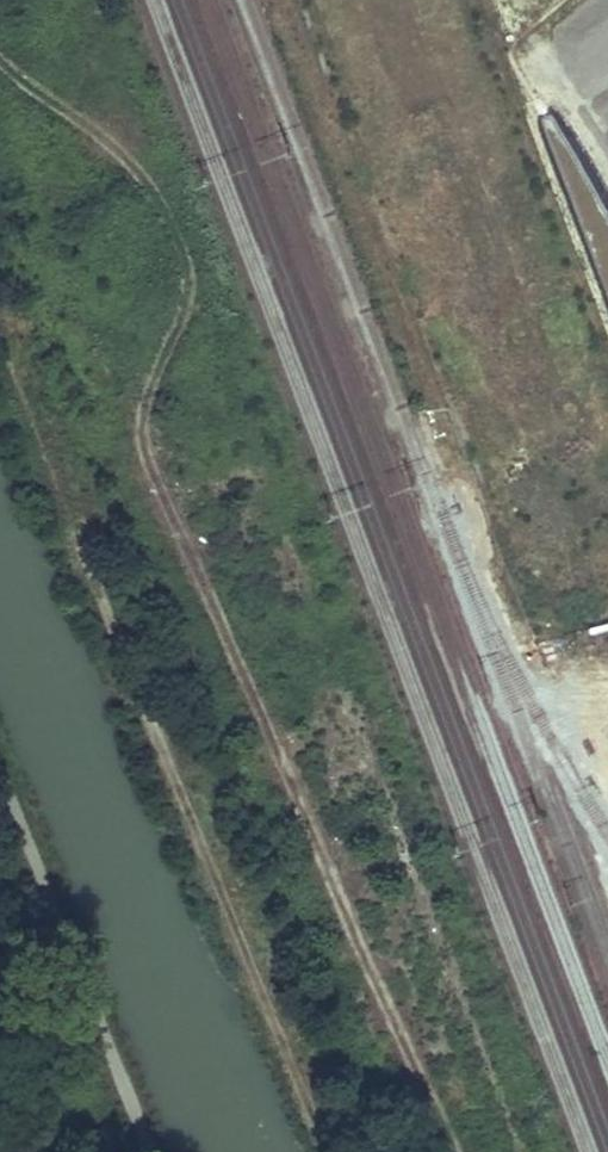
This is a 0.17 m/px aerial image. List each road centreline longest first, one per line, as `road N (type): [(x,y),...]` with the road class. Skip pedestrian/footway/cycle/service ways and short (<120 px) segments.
road 1 (track): [(0,74),(450,1151)]
road 2 (track): [(326,1151),(0,334)]

